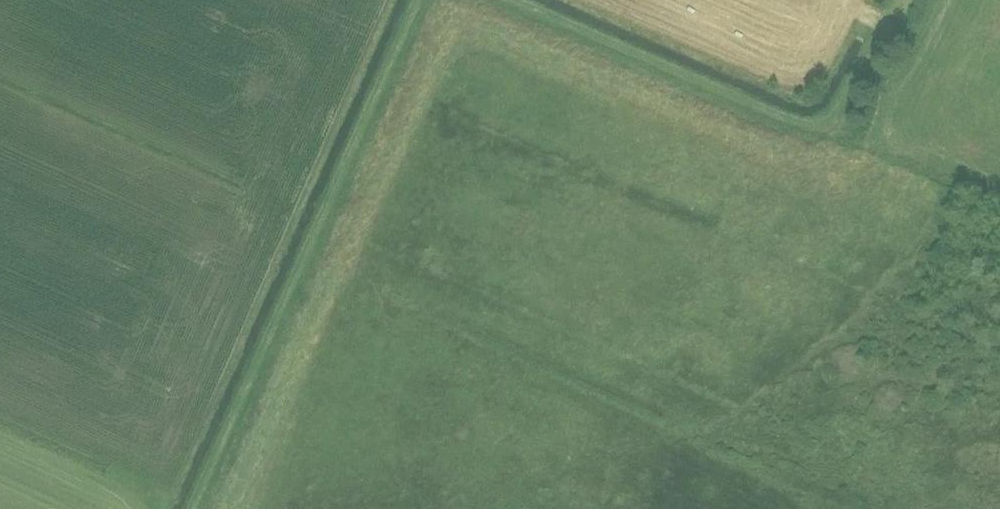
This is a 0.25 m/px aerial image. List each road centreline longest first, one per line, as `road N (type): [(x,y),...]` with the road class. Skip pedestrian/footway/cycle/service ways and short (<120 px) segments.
road 1 (track): [(450,0),(427,25),(216,508)]
road 2 (track): [(921,0),(847,133),(811,141),(481,0)]

